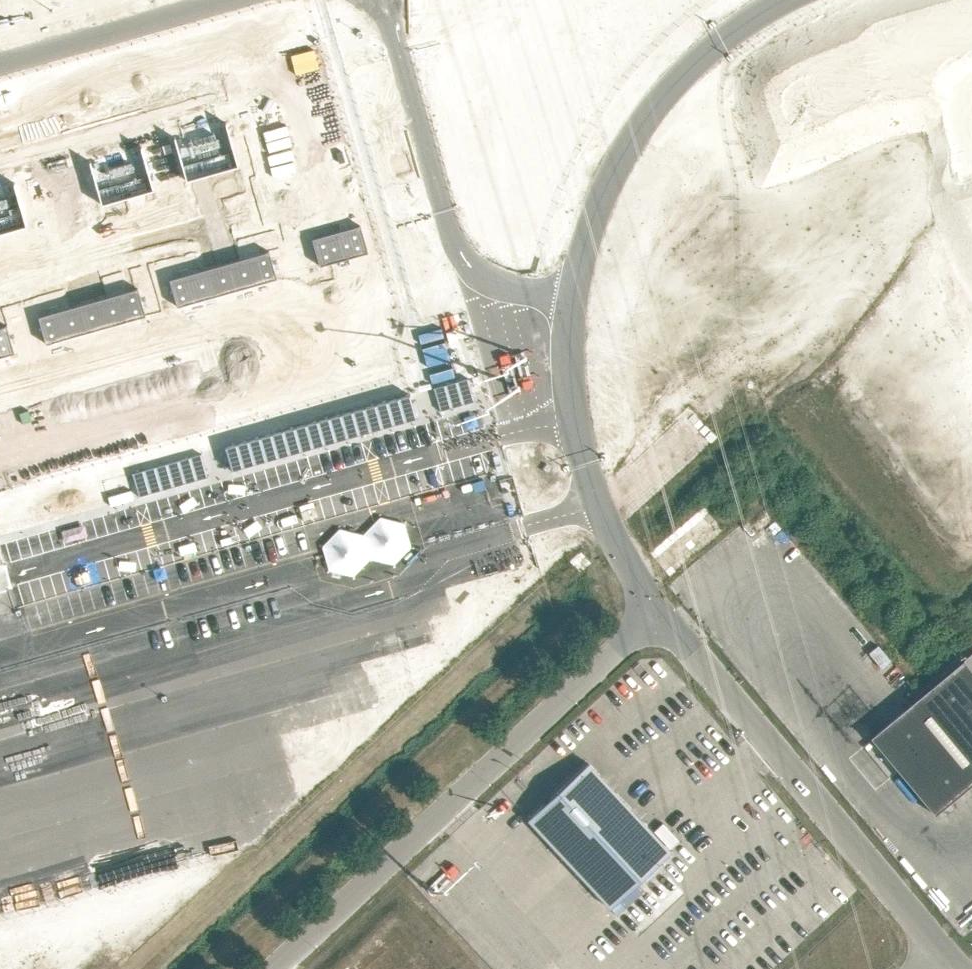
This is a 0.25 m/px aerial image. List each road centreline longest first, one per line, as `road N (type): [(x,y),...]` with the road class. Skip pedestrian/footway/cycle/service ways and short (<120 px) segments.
road 1 (unclassified): [(267,968),(619,646),(661,630),(685,644),(938,948)]

